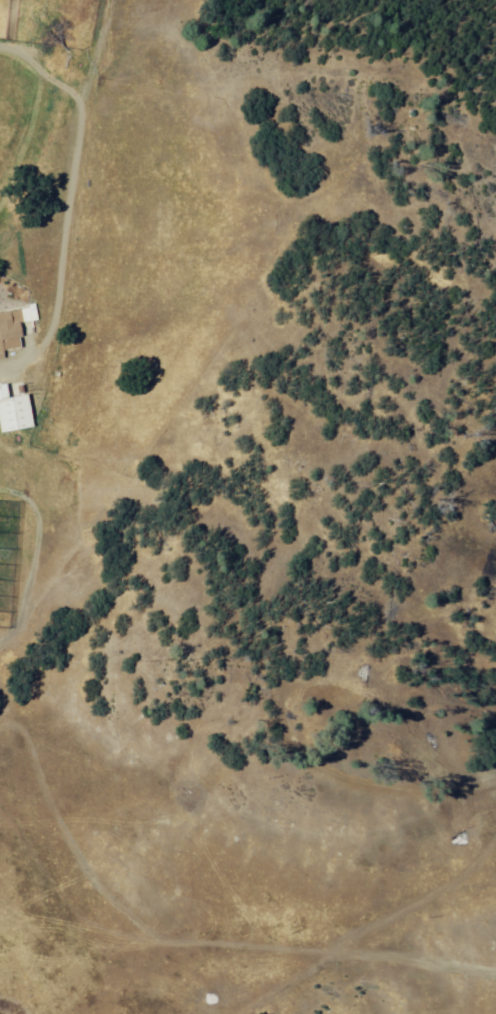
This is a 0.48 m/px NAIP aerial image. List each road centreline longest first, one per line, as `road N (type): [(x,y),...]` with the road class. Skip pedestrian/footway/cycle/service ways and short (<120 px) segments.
road 1 (track): [(0,178),(44,83),(39,54),(0,42)]

